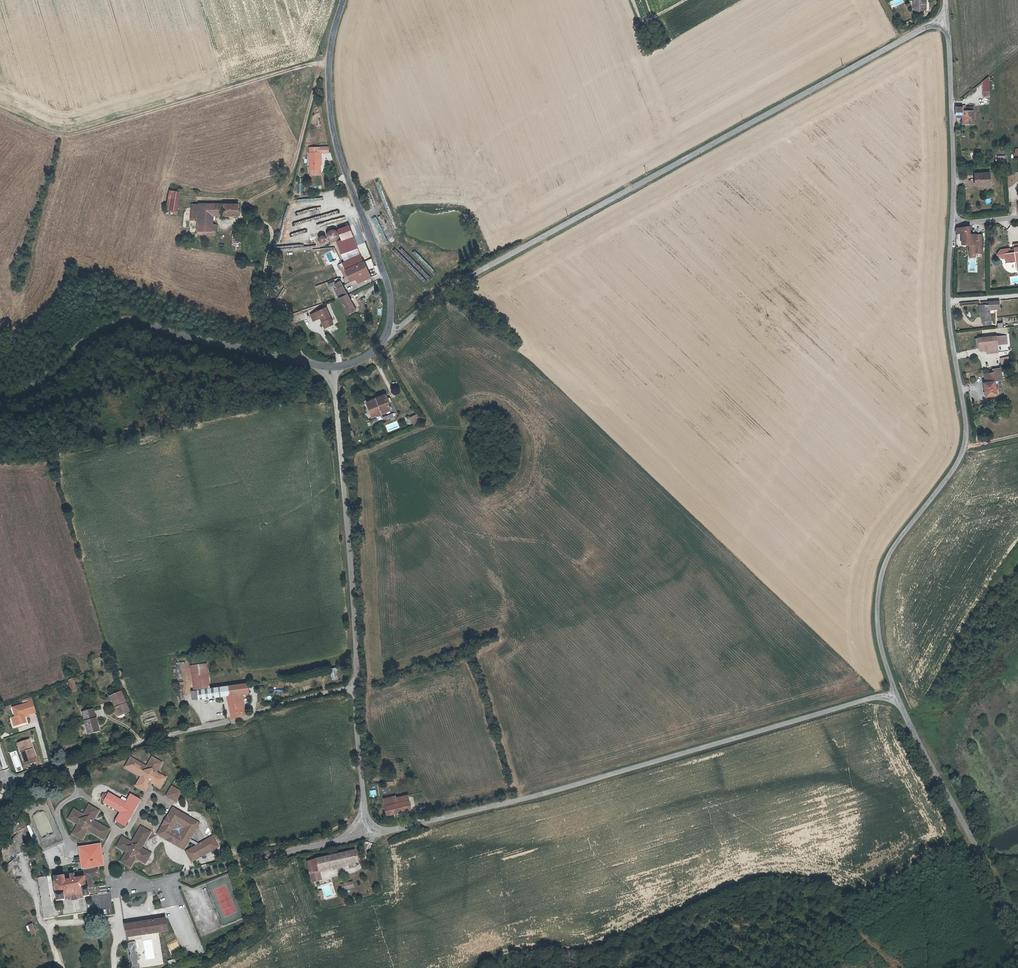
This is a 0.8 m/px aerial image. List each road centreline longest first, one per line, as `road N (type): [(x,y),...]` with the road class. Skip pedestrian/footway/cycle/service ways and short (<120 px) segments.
road 1 (unclassified): [(388,336),(439,295),(945,23)]
road 2 (unclassified): [(369,826),(380,833),(416,827),(892,693)]
road 3 (unclassified): [(948,301),(968,437),(885,567),(876,641),(892,693)]
road 4 (tertiary): [(332,368),(119,323),(41,385),(0,396)]
road 5 (residential): [(355,688),(8,782)]
road 6 (tertiary): [(344,0),(328,68),(333,132),(389,295),(388,336)]
road 7 (unclassified): [(332,368),(355,688)]
road 8 (track): [(328,68),(314,64),(68,137)]
road 9 (unclassified): [(892,693),(1017,923)]
road 10 (unclassified): [(945,23),(949,220)]
road 11 (track): [(310,363),(271,300),(278,229)]
road 12 (residential): [(229,865),(369,826)]
road 13 (unclassified): [(355,688),(369,826)]

